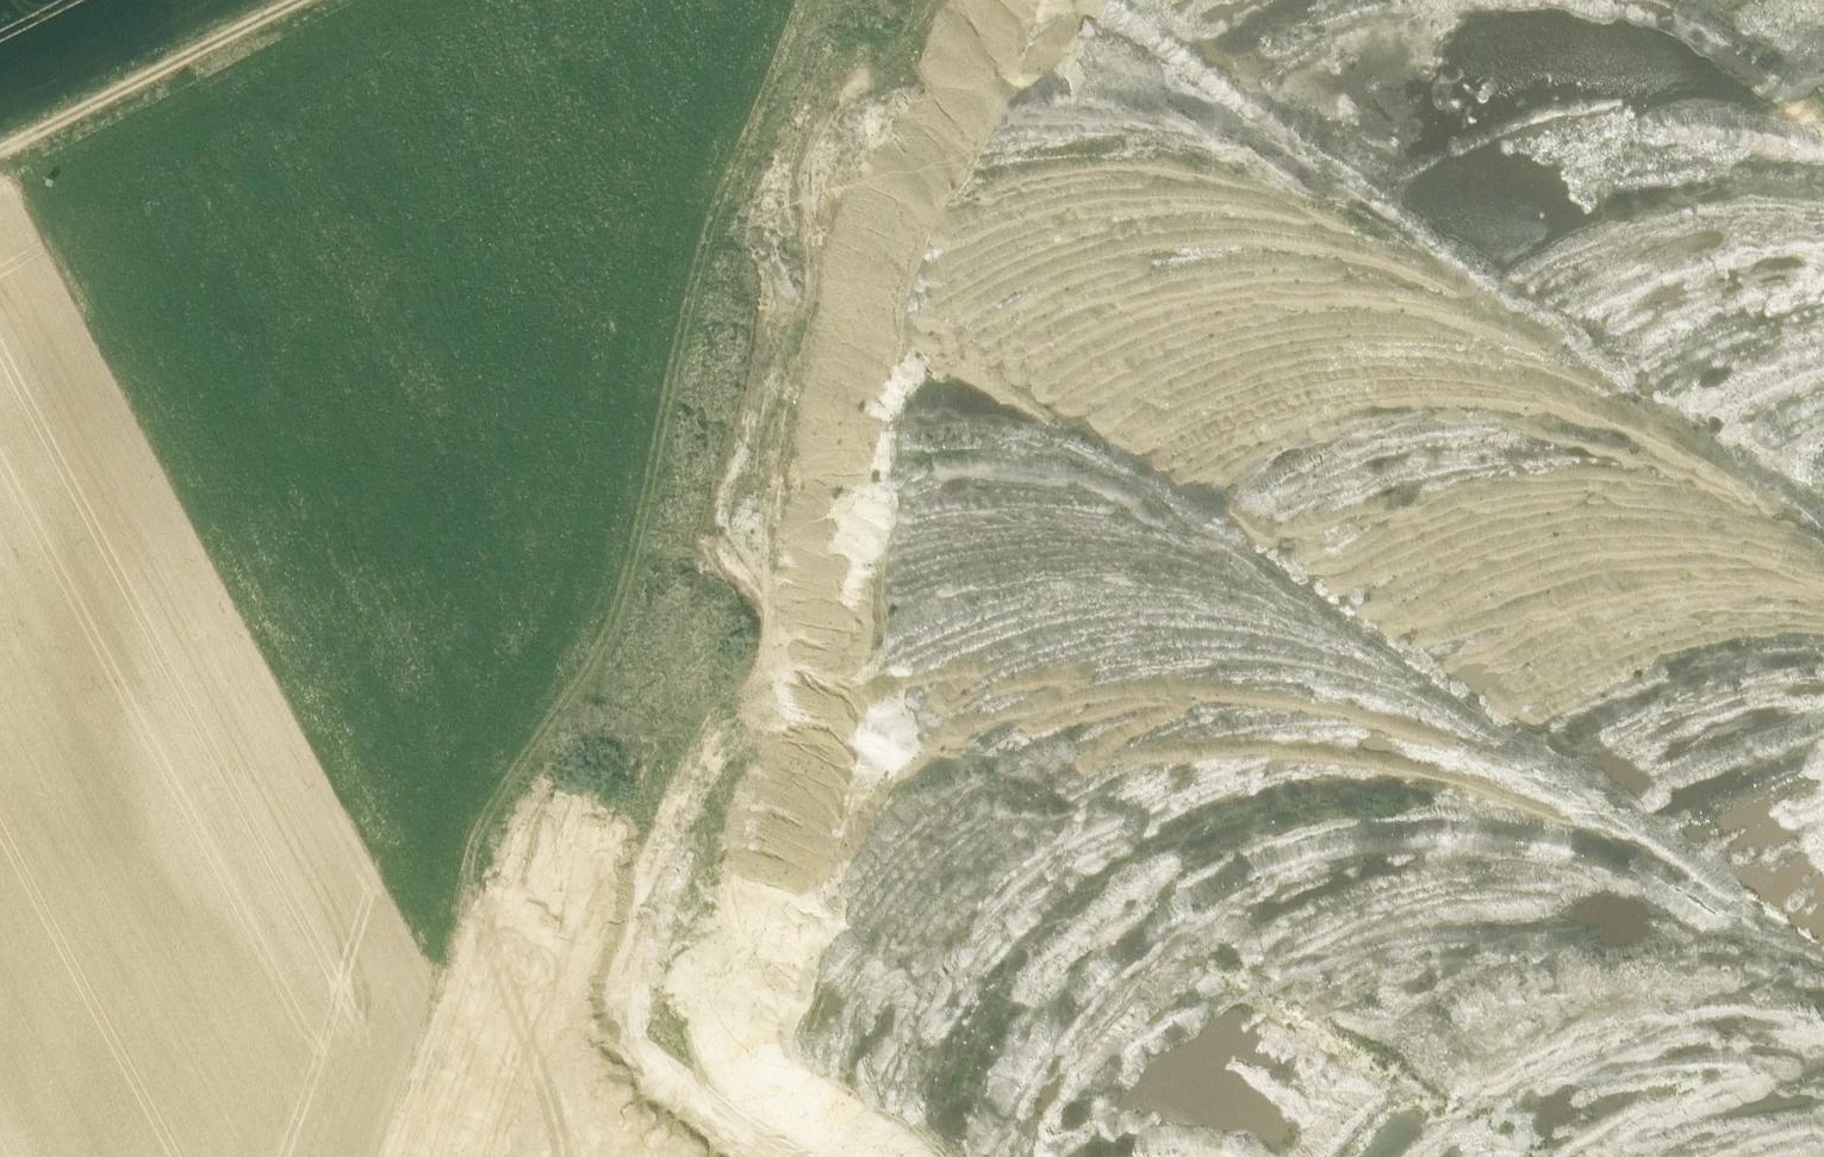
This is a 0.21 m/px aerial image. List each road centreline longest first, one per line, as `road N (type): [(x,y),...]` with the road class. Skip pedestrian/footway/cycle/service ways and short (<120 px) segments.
road 1 (track): [(0,139),(291,0)]

